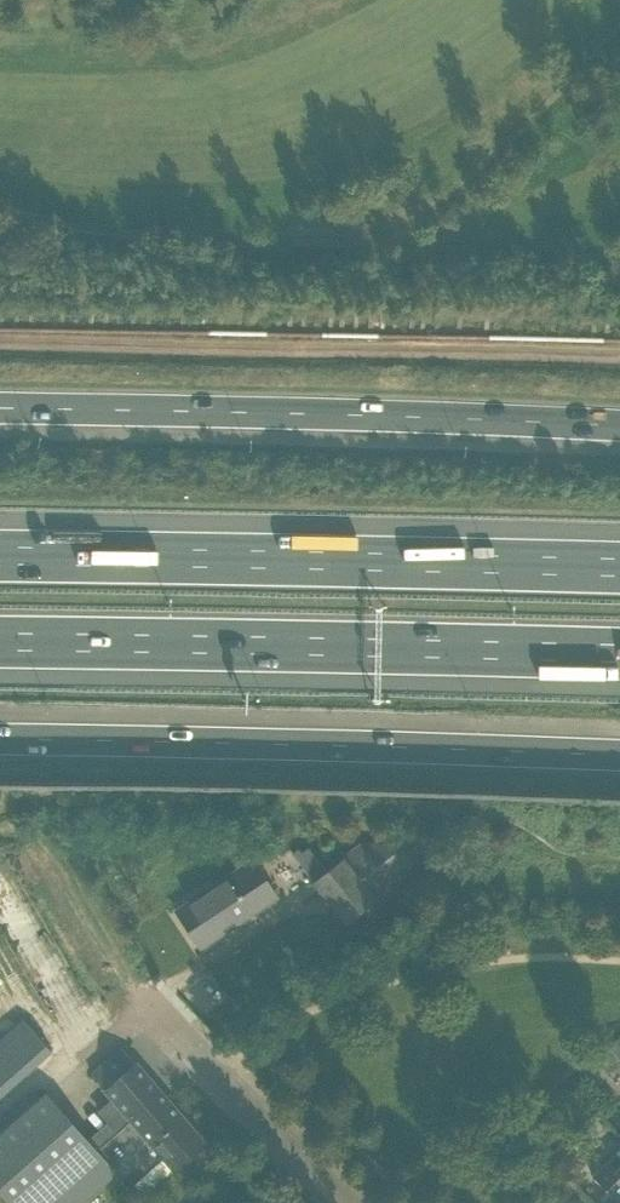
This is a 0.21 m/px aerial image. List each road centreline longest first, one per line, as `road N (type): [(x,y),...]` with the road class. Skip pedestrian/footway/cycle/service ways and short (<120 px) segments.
road 1 (track): [(619,30),(522,128),(442,191),(337,234),(211,243),(0,210)]
road 2 (trunk): [(619,426),(272,410),(0,408)]
road 3 (trunk): [(0,741),(619,757)]
road 4 (track): [(0,343),(619,357)]
road 5 (motorway): [(0,644),(619,655)]
road 6 (motorway): [(619,567),(0,557)]
road 7 (residential): [(345,1202),(135,988)]

